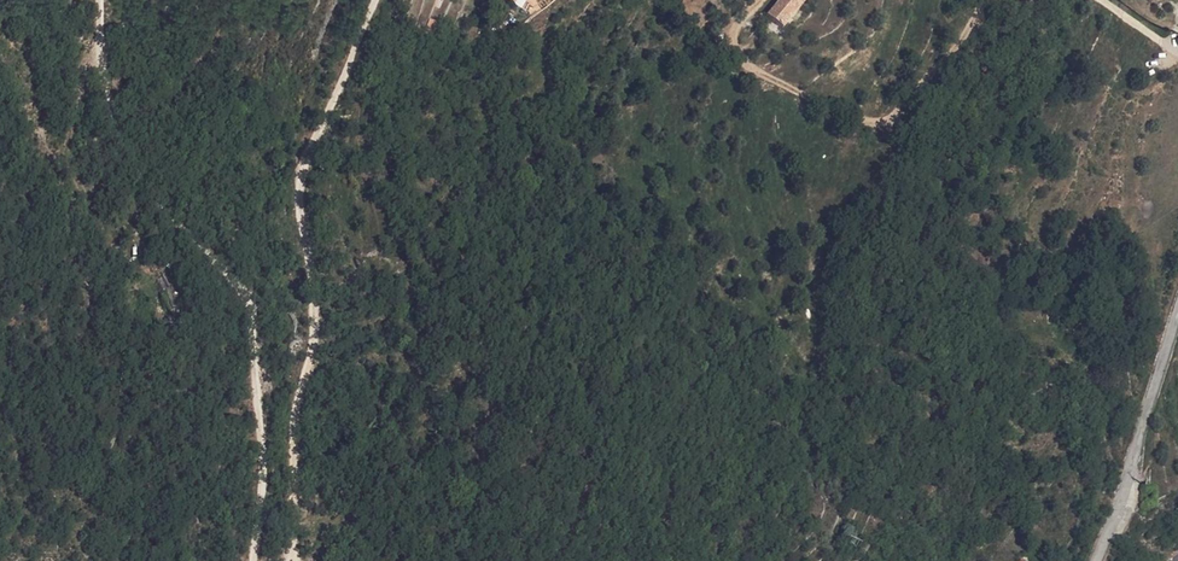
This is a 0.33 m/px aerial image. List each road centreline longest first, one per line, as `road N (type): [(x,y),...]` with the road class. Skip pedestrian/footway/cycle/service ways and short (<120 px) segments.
road 1 (track): [(256,560),(262,468),(247,302),(167,219),(112,136),(98,68),(96,0)]
road 2 (track): [(375,0),(304,162),(299,195),(314,331),(294,413),(295,560)]
road 3 (unclassified): [(1177,311),(1096,560)]
road 4 (track): [(0,48),(49,151),(70,148),(81,76),(84,68),(98,68)]

